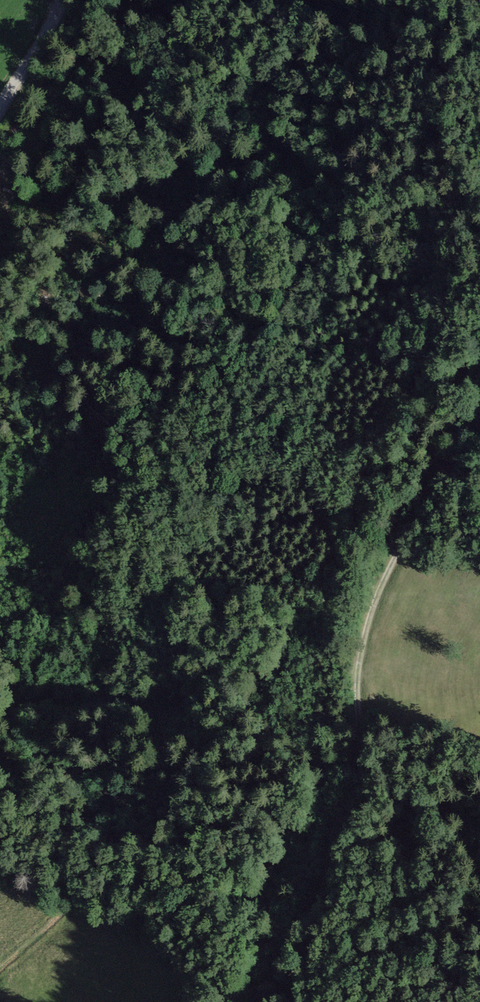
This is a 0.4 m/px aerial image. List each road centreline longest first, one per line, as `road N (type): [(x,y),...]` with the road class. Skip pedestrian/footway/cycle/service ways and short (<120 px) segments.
road 1 (track): [(0,960),(138,845),(195,756),(279,669),(394,431),(437,387),(479,360)]
road 2 (track): [(238,1001),(338,757),(356,629),(416,495),(458,442),(479,384)]
road 3 (track): [(0,119),(70,0)]

